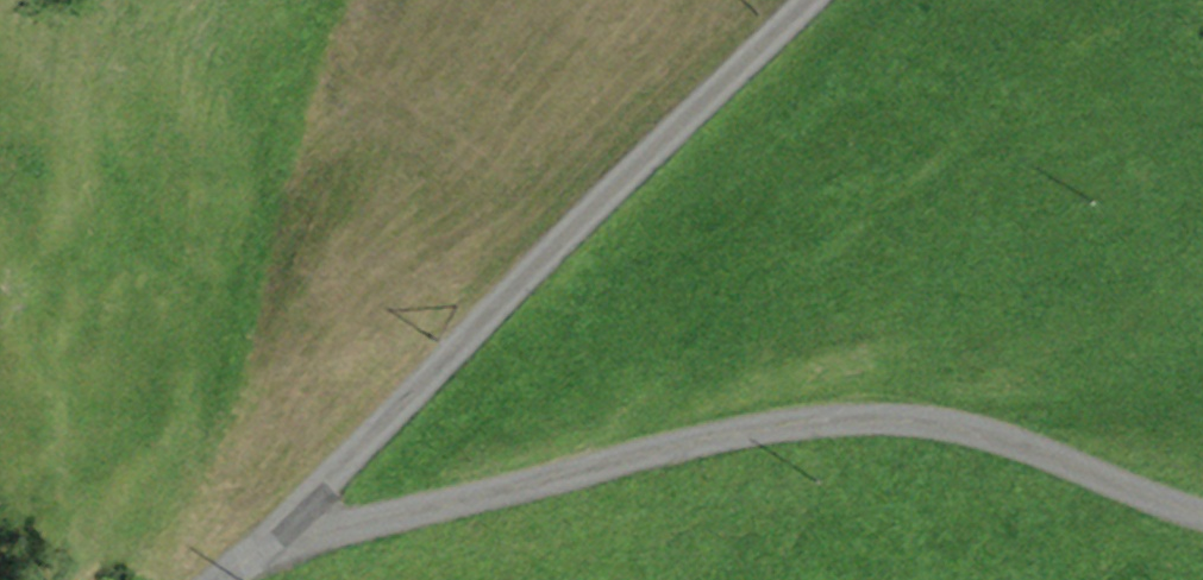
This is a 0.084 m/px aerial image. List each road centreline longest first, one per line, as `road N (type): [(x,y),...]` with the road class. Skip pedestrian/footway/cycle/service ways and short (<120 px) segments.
road 1 (track): [(259,543),(758,425),(857,415),(921,416),(998,435),(1202,511)]
road 2 (unclassified): [(806,0),(219,579)]

